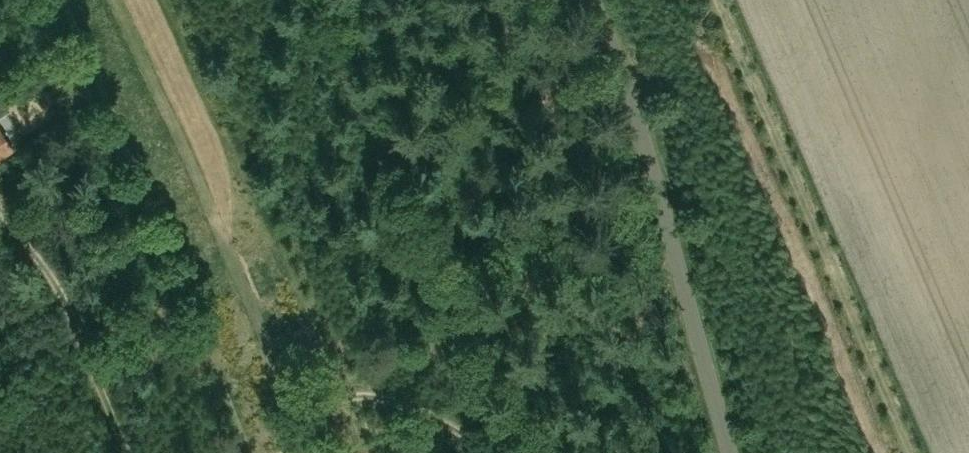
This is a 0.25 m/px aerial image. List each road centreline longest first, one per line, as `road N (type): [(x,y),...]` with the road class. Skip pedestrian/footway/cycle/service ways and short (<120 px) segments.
road 1 (unclassified): [(729,452),(621,74),(590,0)]
road 2 (track): [(517,452),(496,401),(470,366),(435,344),(394,334),(333,352),(310,422),(281,452)]
road 3 (track): [(126,452),(96,371),(75,341),(68,299),(0,205)]

